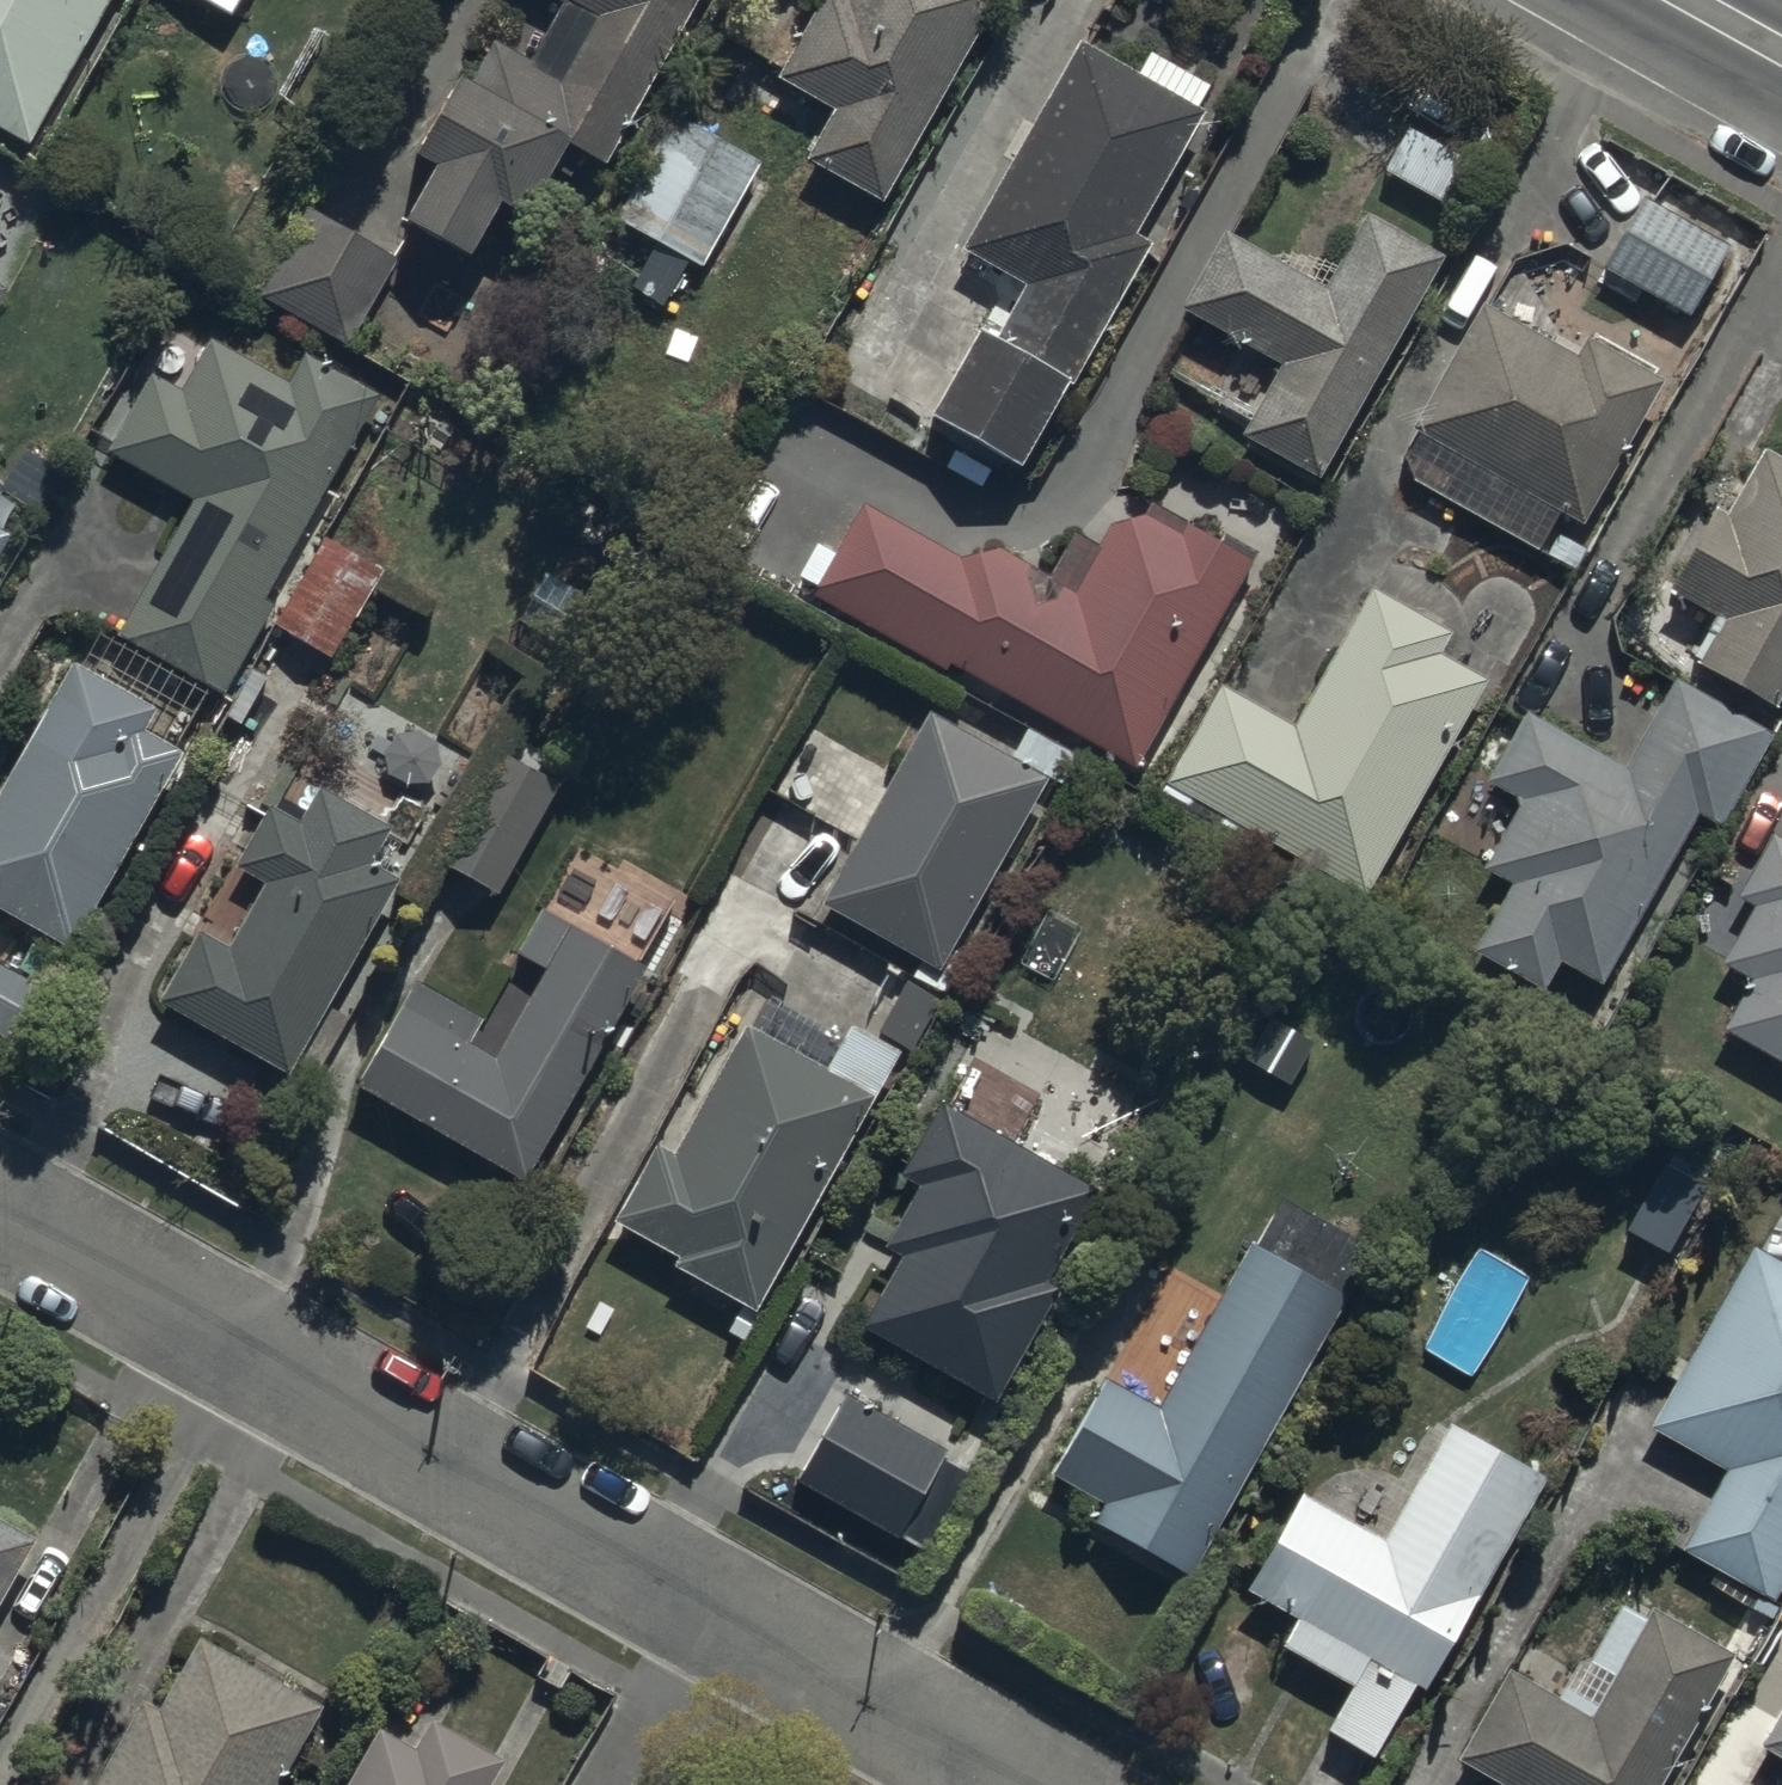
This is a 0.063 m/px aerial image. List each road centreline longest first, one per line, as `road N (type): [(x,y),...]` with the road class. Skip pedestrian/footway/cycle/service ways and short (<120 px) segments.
road 1 (residential): [(0,1217),(1008,1784)]

